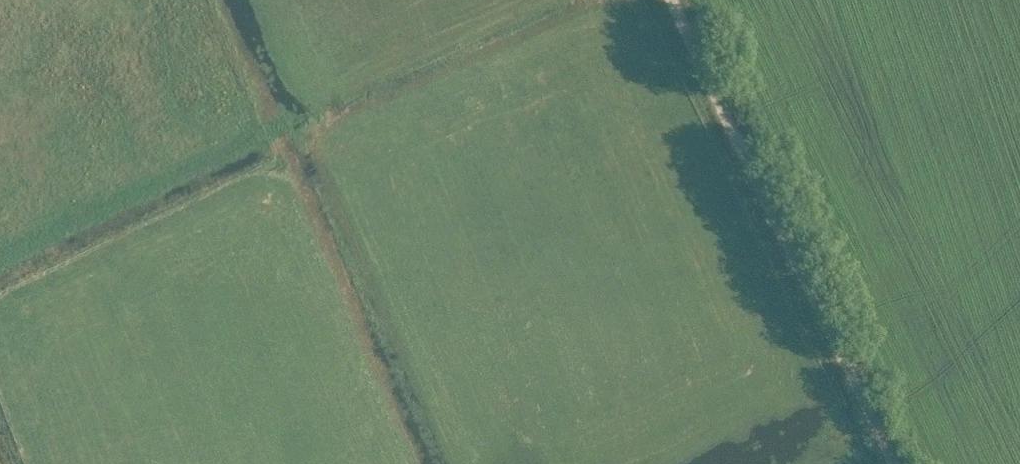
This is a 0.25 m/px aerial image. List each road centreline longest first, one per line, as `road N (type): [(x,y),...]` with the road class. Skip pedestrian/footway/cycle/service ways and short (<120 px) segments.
road 1 (track): [(894,463),(668,0)]

